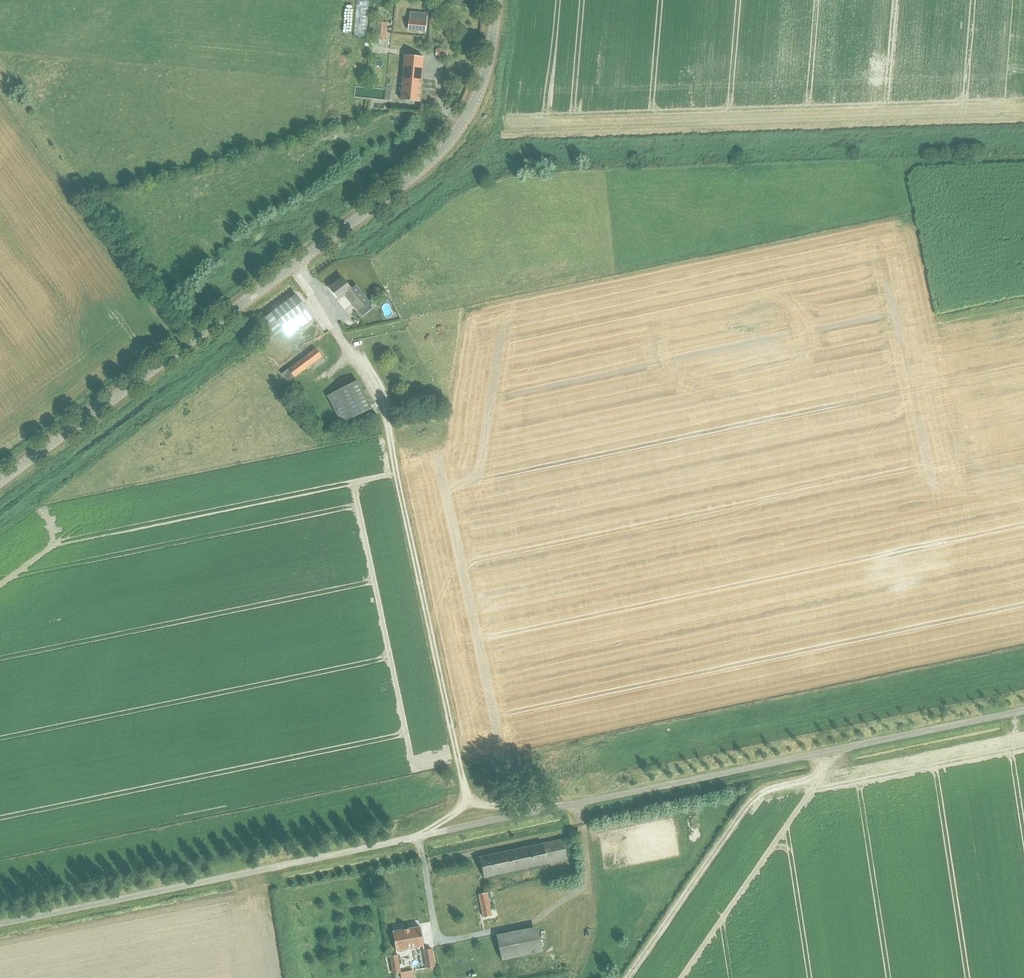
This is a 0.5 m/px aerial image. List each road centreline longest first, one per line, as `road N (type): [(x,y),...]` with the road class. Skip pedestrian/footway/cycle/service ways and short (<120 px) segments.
road 1 (tertiary): [(0,480),(435,160),(468,116),(487,68),(496,0)]
road 2 (track): [(427,834),(1023,711)]
road 3 (unclassified): [(0,927),(427,834)]
road 4 (track): [(466,800),(382,414)]

